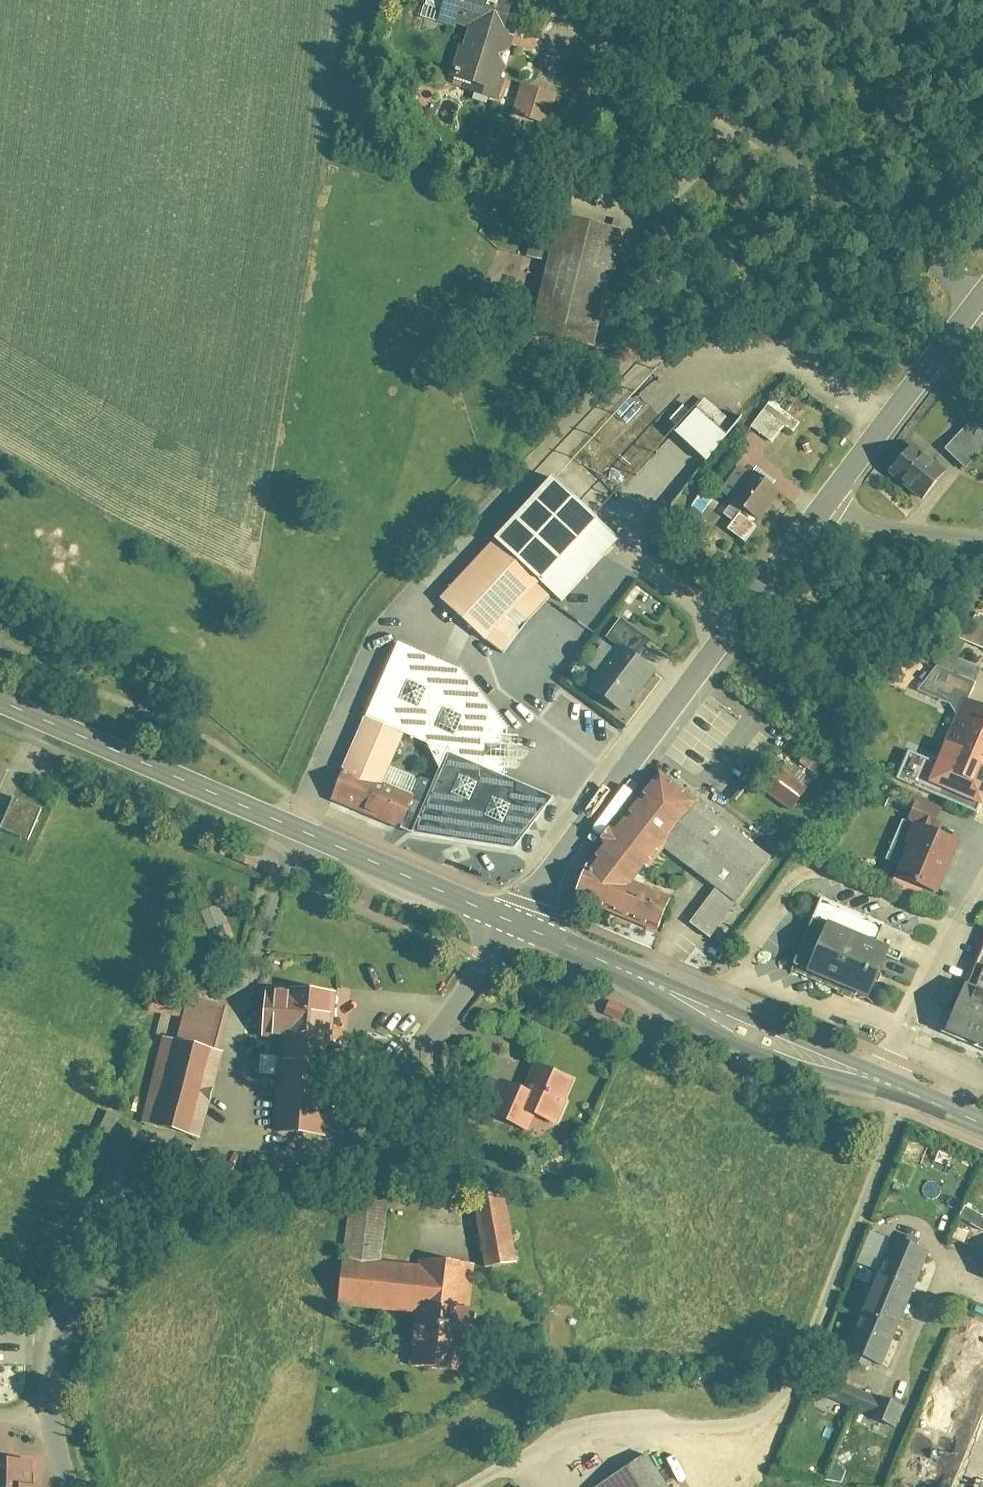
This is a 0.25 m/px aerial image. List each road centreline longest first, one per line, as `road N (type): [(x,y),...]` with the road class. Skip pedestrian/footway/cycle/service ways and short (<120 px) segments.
road 1 (tertiary): [(50,1417),(63,1336),(110,1269),(172,1227),(336,1151),(484,960)]
road 2 (secondary): [(515,924),(0,700)]
road 3 (track): [(272,817),(370,600),(465,498),(516,415),(545,344)]
road 4 (tertiary): [(515,924),(821,503)]
road 5 (secondary): [(885,1080),(515,924)]
road 6 (tertiary): [(821,503),(982,285)]
road 7 (residential): [(885,1080),(982,883)]
road 8 (residential): [(821,503),(898,529),(982,538)]

